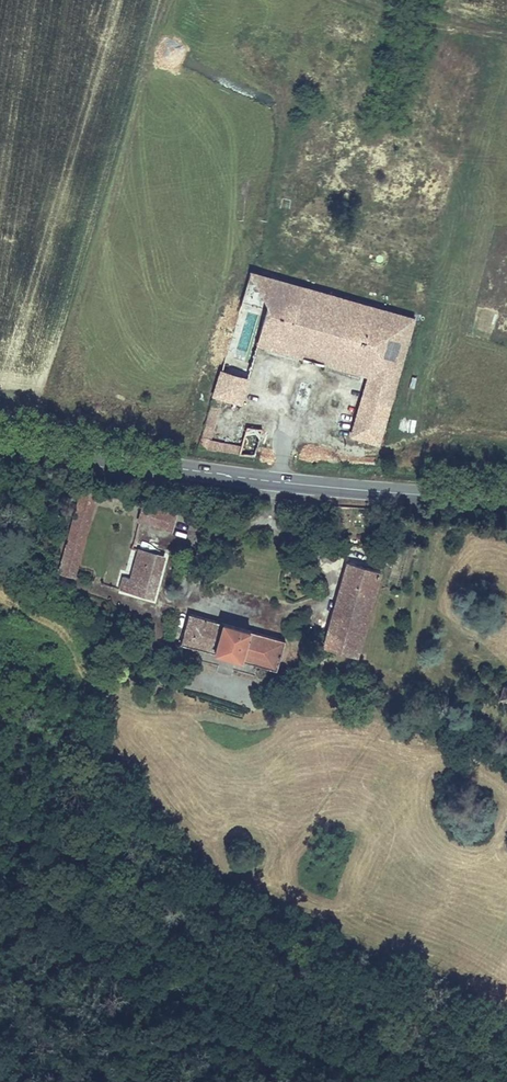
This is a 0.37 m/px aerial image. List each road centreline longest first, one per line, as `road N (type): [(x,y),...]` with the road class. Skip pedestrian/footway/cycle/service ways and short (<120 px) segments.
road 1 (primary): [(506,502),(271,480),(0,442)]

